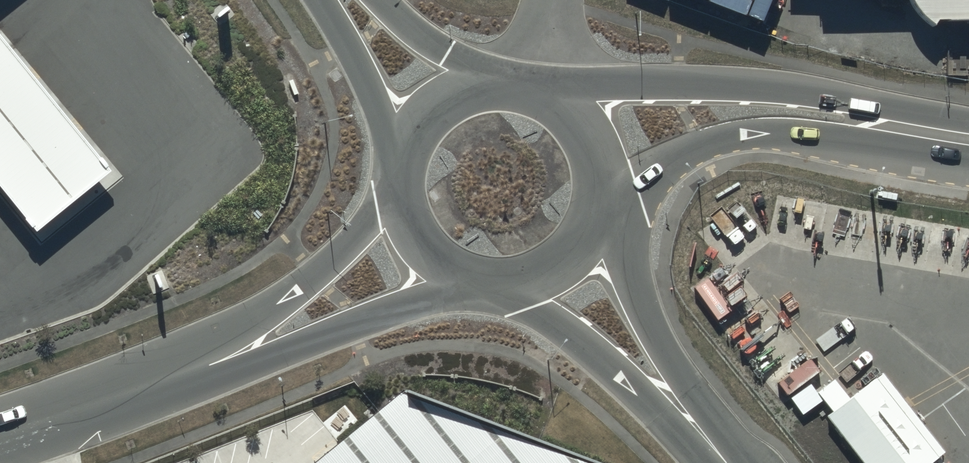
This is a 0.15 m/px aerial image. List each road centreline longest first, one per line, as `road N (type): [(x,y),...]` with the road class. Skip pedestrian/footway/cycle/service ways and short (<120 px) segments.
road 1 (tertiary): [(568,92),(792,88),(864,100),(968,139)]
road 2 (tertiary): [(968,139),(856,146),(737,132),(647,167),(603,195)]
road 3 (residential): [(473,269),(303,342),(221,362)]
road 4 (tertiary): [(711,442),(536,305),(508,273)]
road 5 (tertiary): [(592,222),(711,442)]
road 6 (residential): [(221,362),(404,194)]
road 7 (residential): [(0,436),(221,362)]
road 8 (tertiary): [(402,158),(332,0)]
road 9 (tertiary): [(370,0),(467,75)]

